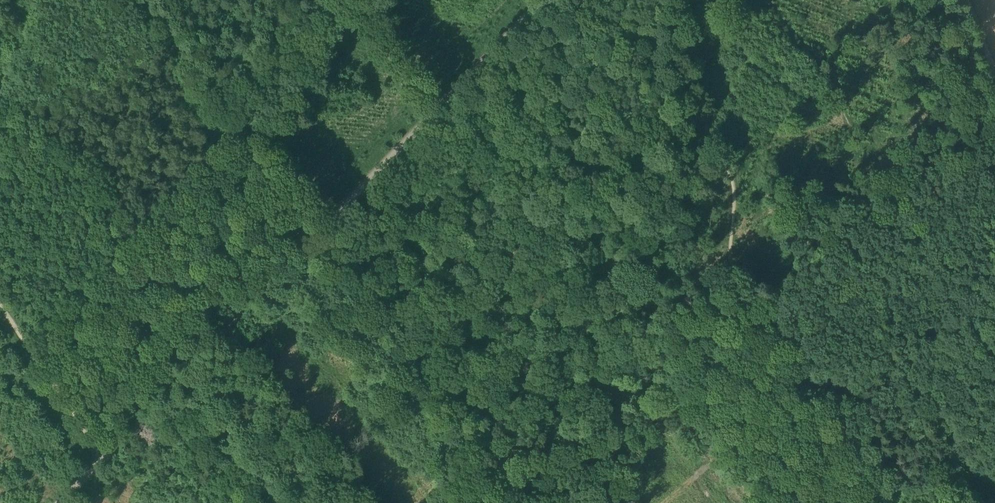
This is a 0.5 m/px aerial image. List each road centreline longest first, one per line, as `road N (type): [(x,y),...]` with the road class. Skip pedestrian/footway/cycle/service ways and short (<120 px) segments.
road 1 (residential): [(315,238),(61,502)]
road 2 (residential): [(315,238),(544,0)]
road 3 (track): [(237,130),(29,351)]
road 4 (track): [(108,453),(0,312)]
road 5 (track): [(129,0),(237,130)]
road 6 (track): [(237,130),(315,238)]

